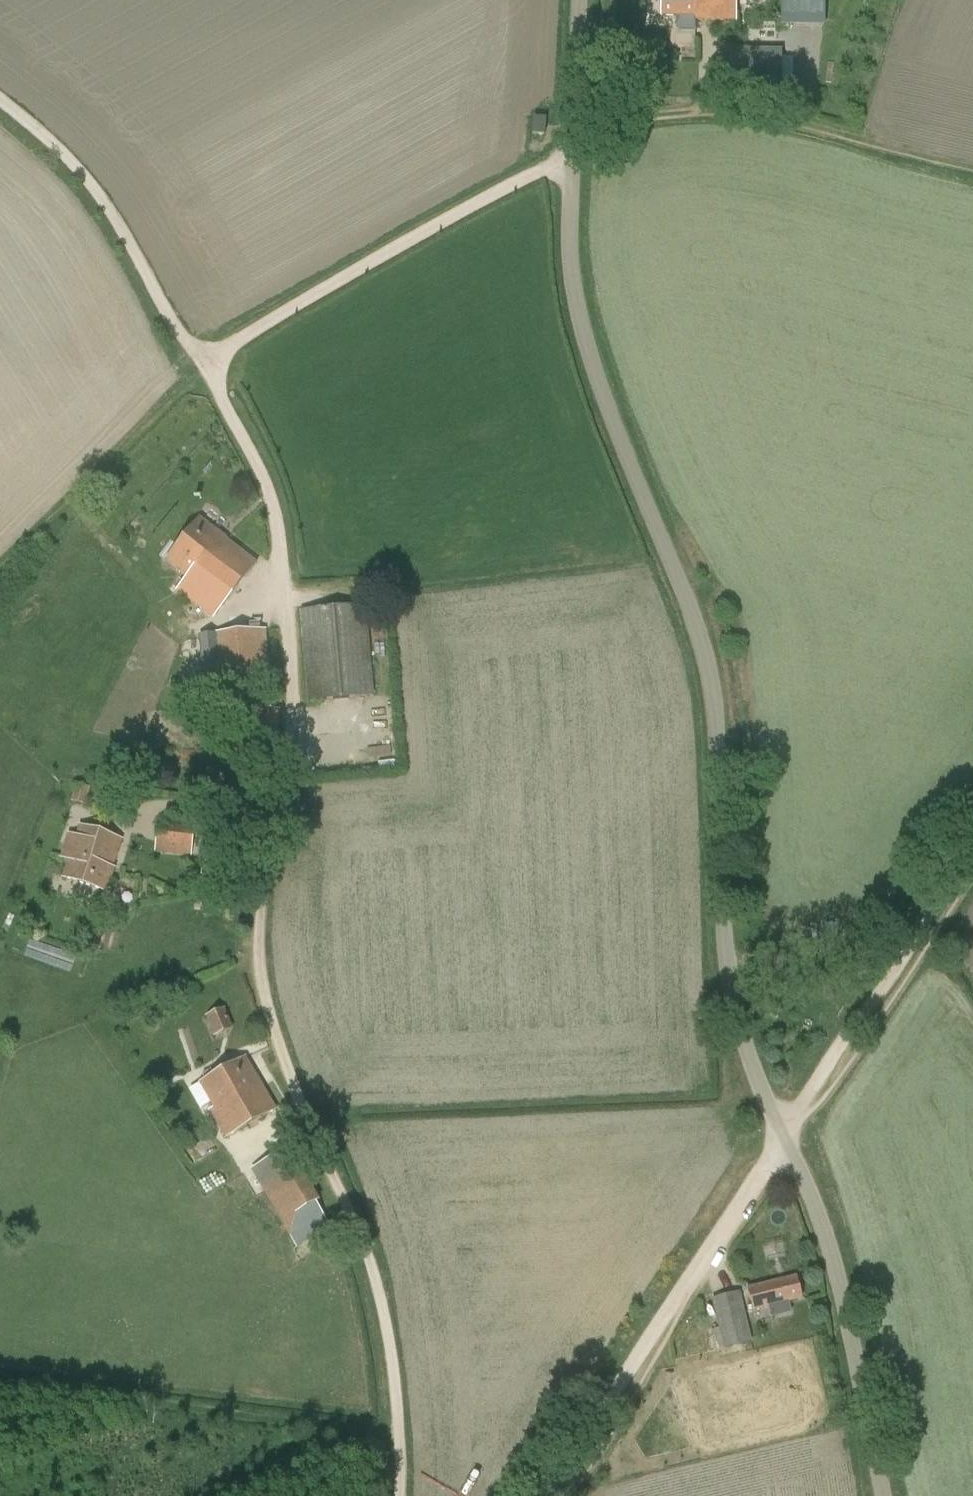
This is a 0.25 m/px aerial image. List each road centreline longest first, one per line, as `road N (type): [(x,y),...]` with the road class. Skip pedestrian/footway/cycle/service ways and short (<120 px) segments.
road 1 (unclassified): [(884,1495),(843,1291),(734,1002),(714,700),(703,646),(610,412),(576,298),(570,245),(580,0)]
road 2 (track): [(399,1495),(381,1302),(262,989),(261,903),(293,707),(272,506),(208,376)]
road 3 (track): [(972,840),(548,1495)]
road 4 (track): [(572,154),(198,360)]
road 5 (track): [(575,124),(688,110),(745,113),(972,166)]
road 6 (track): [(398,1435),(0,1386)]
road 7 (track): [(208,376),(90,185),(0,101)]
road 8 (track): [(208,376),(0,575)]

